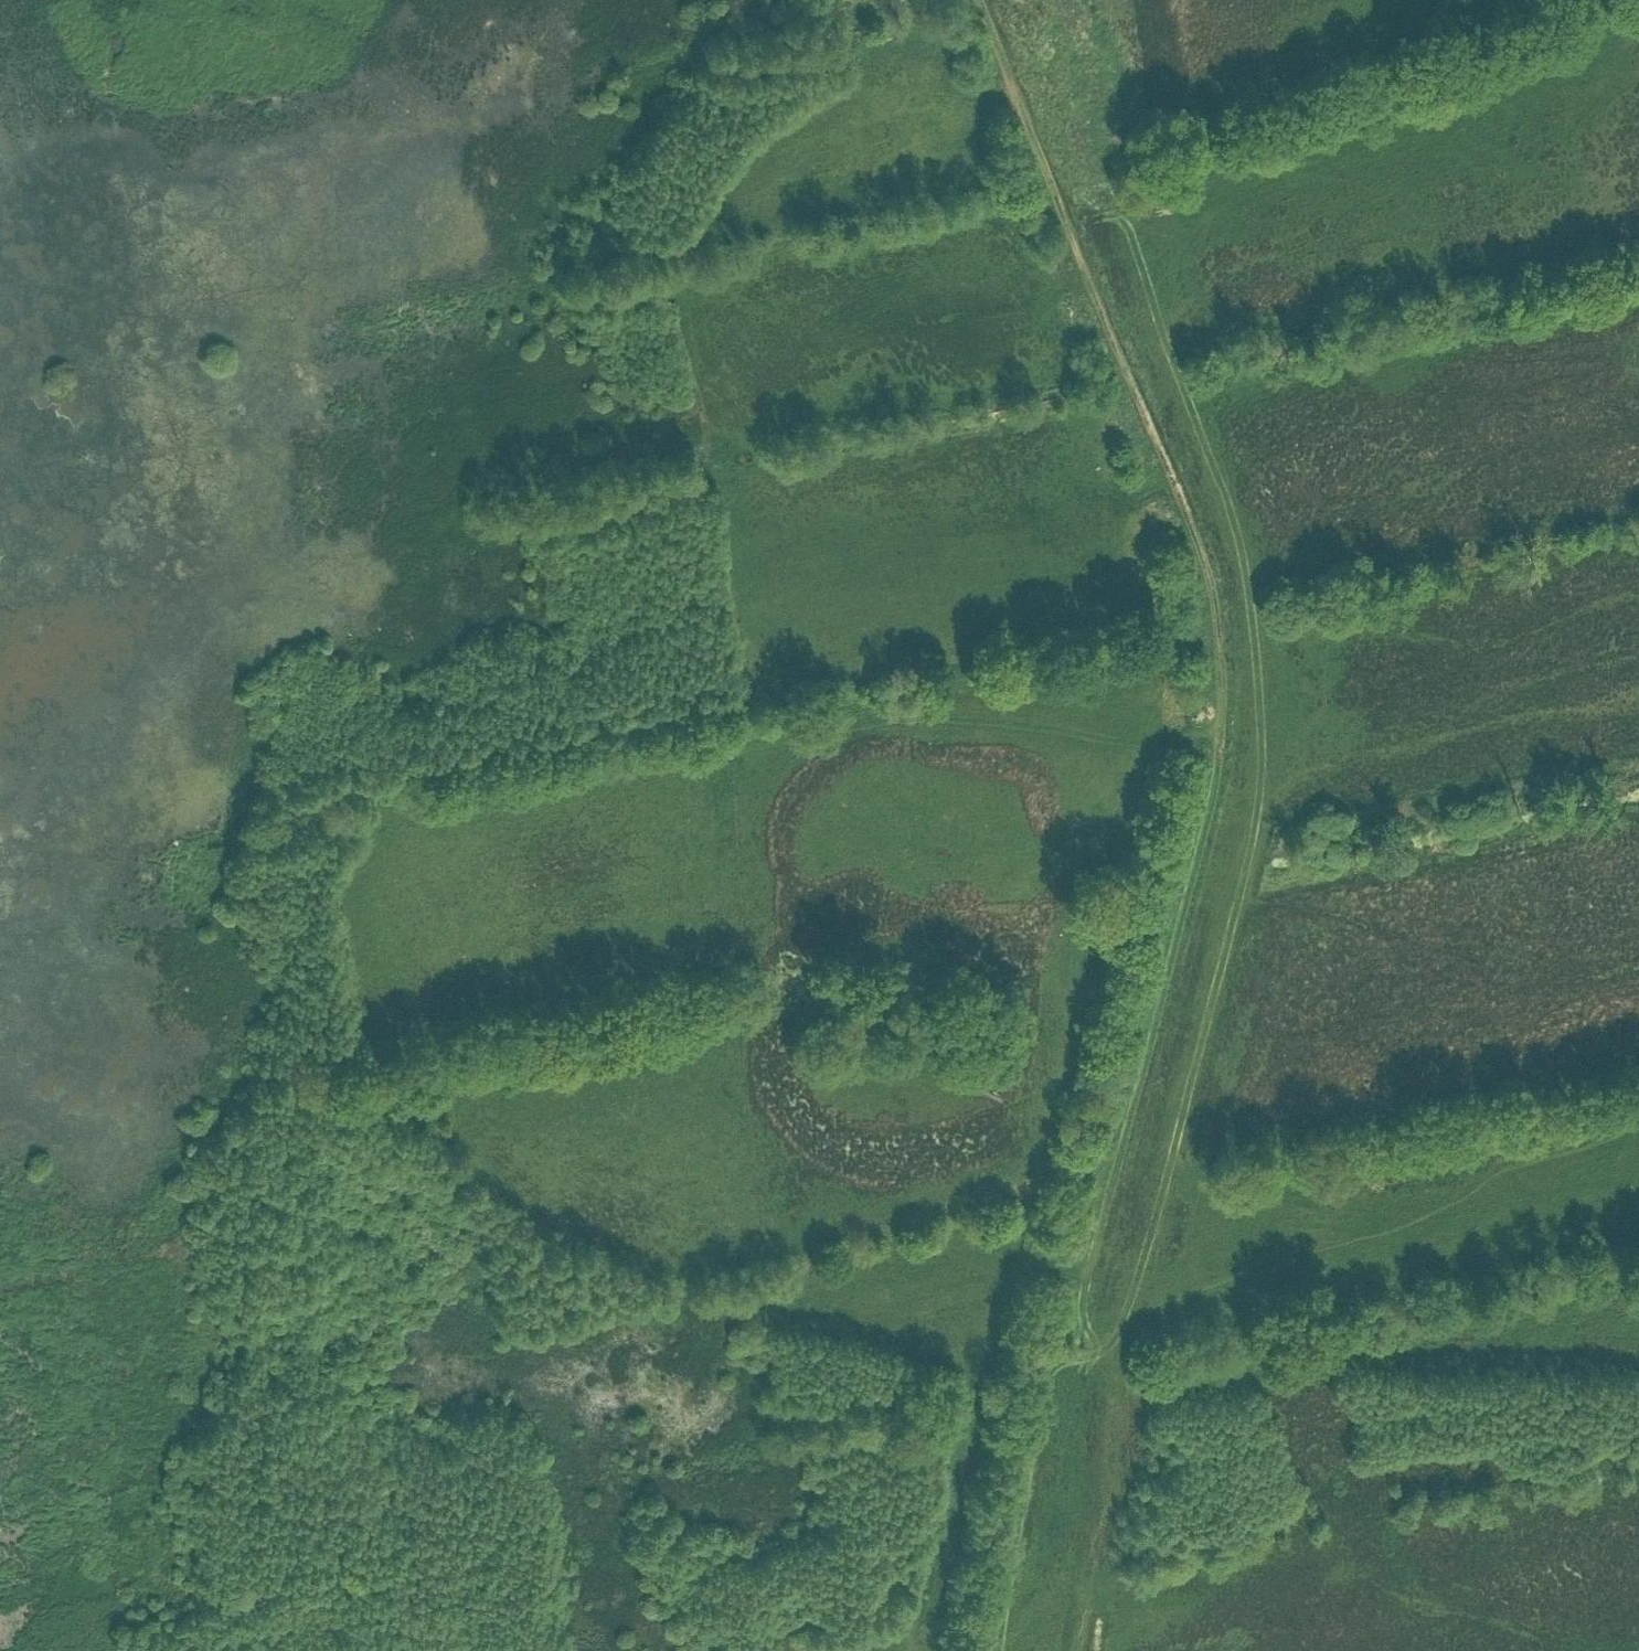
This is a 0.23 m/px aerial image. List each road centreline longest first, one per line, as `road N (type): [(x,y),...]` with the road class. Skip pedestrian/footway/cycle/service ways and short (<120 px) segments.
road 1 (track): [(981,0),(1197,539),(1226,561),(1235,622),(1237,710),(1228,789),(1112,1247),(1080,1346),(1070,1353)]
road 2 (track): [(1185,736),(1101,740),(958,719),(854,726),(775,745)]
road 3 (track): [(1222,558),(1100,250),(1092,221),(1111,204)]

